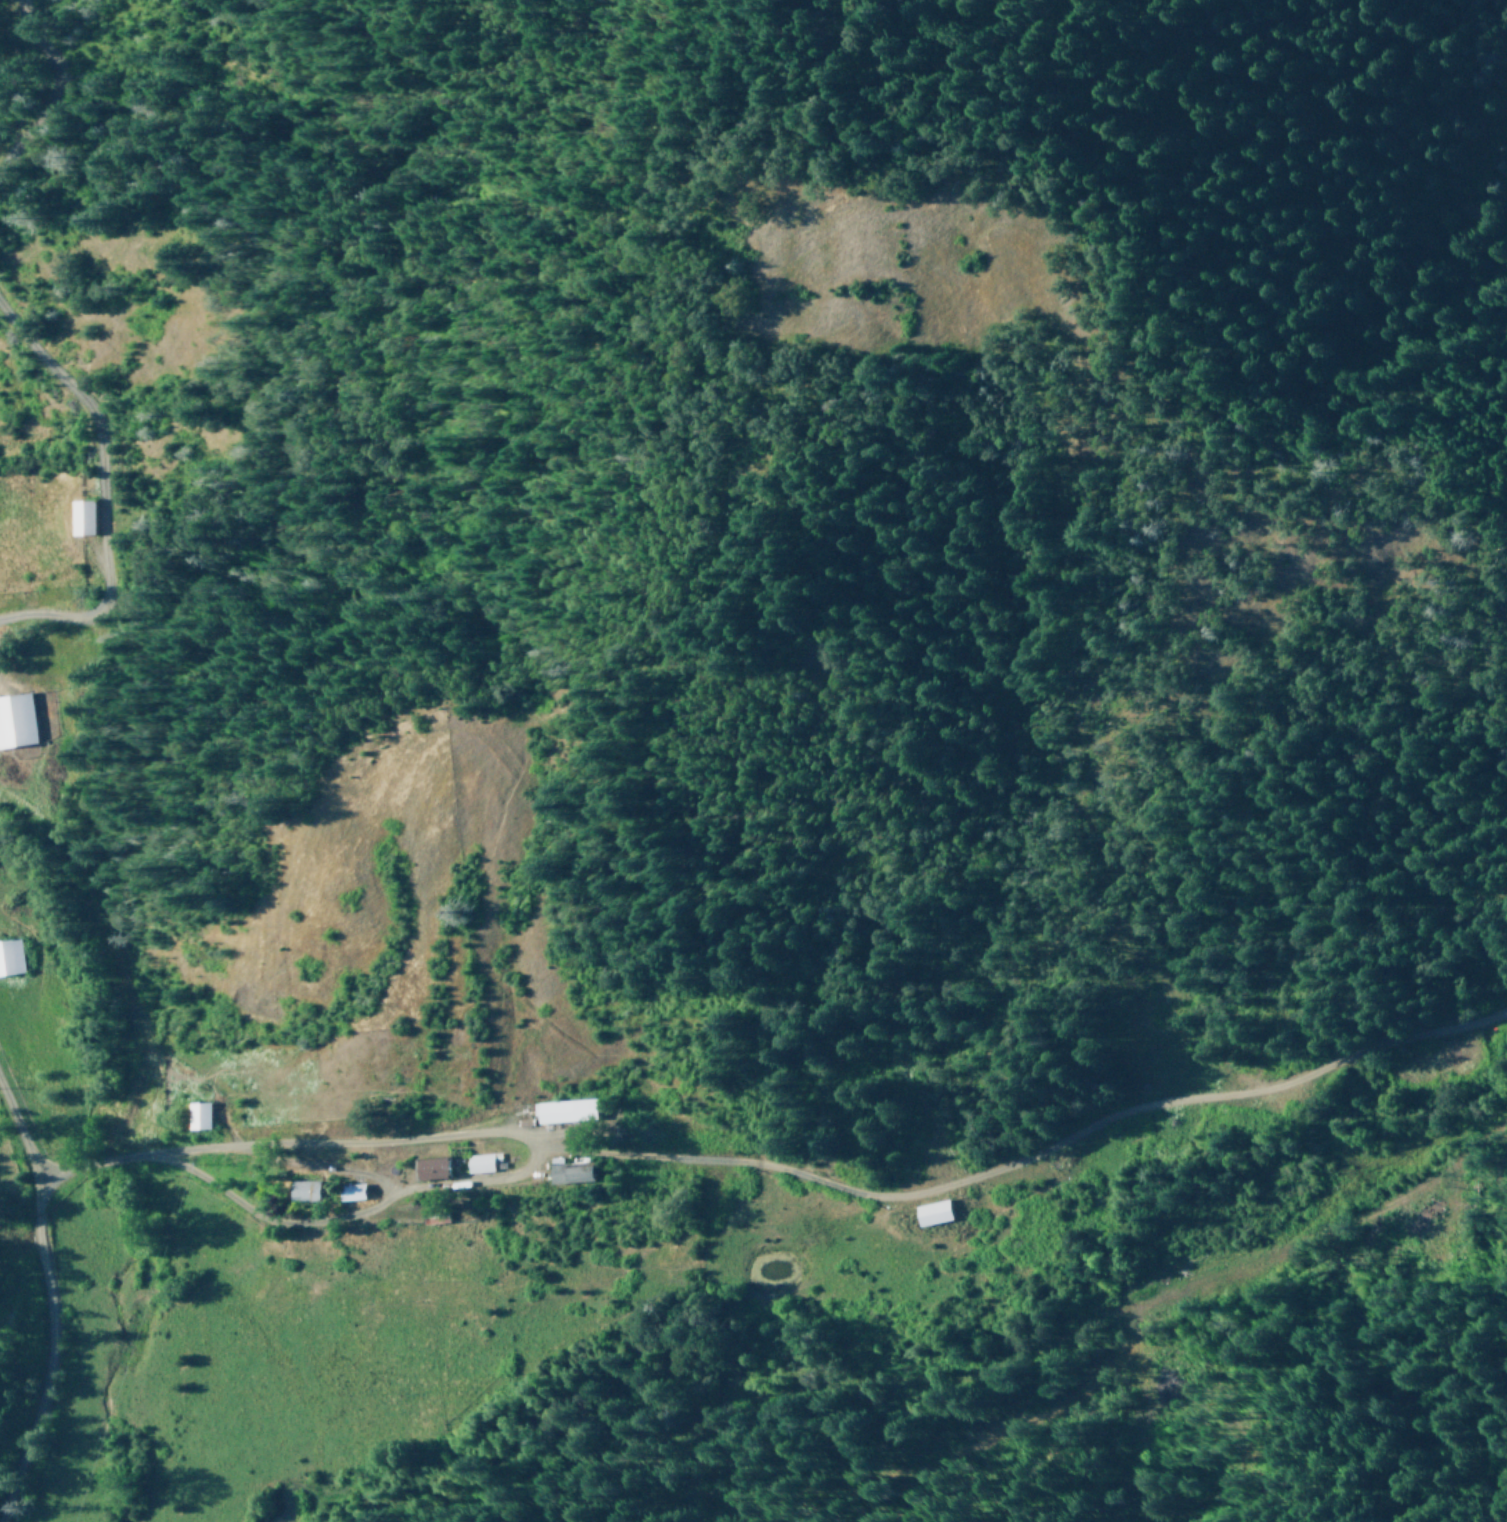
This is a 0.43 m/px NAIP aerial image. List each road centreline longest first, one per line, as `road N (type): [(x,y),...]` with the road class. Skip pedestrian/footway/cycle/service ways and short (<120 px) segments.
road 1 (residential): [(1506,1050),(1278,1142),(752,1236),(641,1271),(559,1336),(471,1347),(366,1318),(238,1224),(38,1174)]
road 2 (residential): [(38,1174),(144,1118),(138,995),(86,919),(86,831),(115,754),(109,584),(0,387)]
road 3 (residential): [(45,1257),(55,1327),(48,1381),(0,1521)]
road 4 (residential): [(0,256),(39,161),(39,50),(9,0)]

